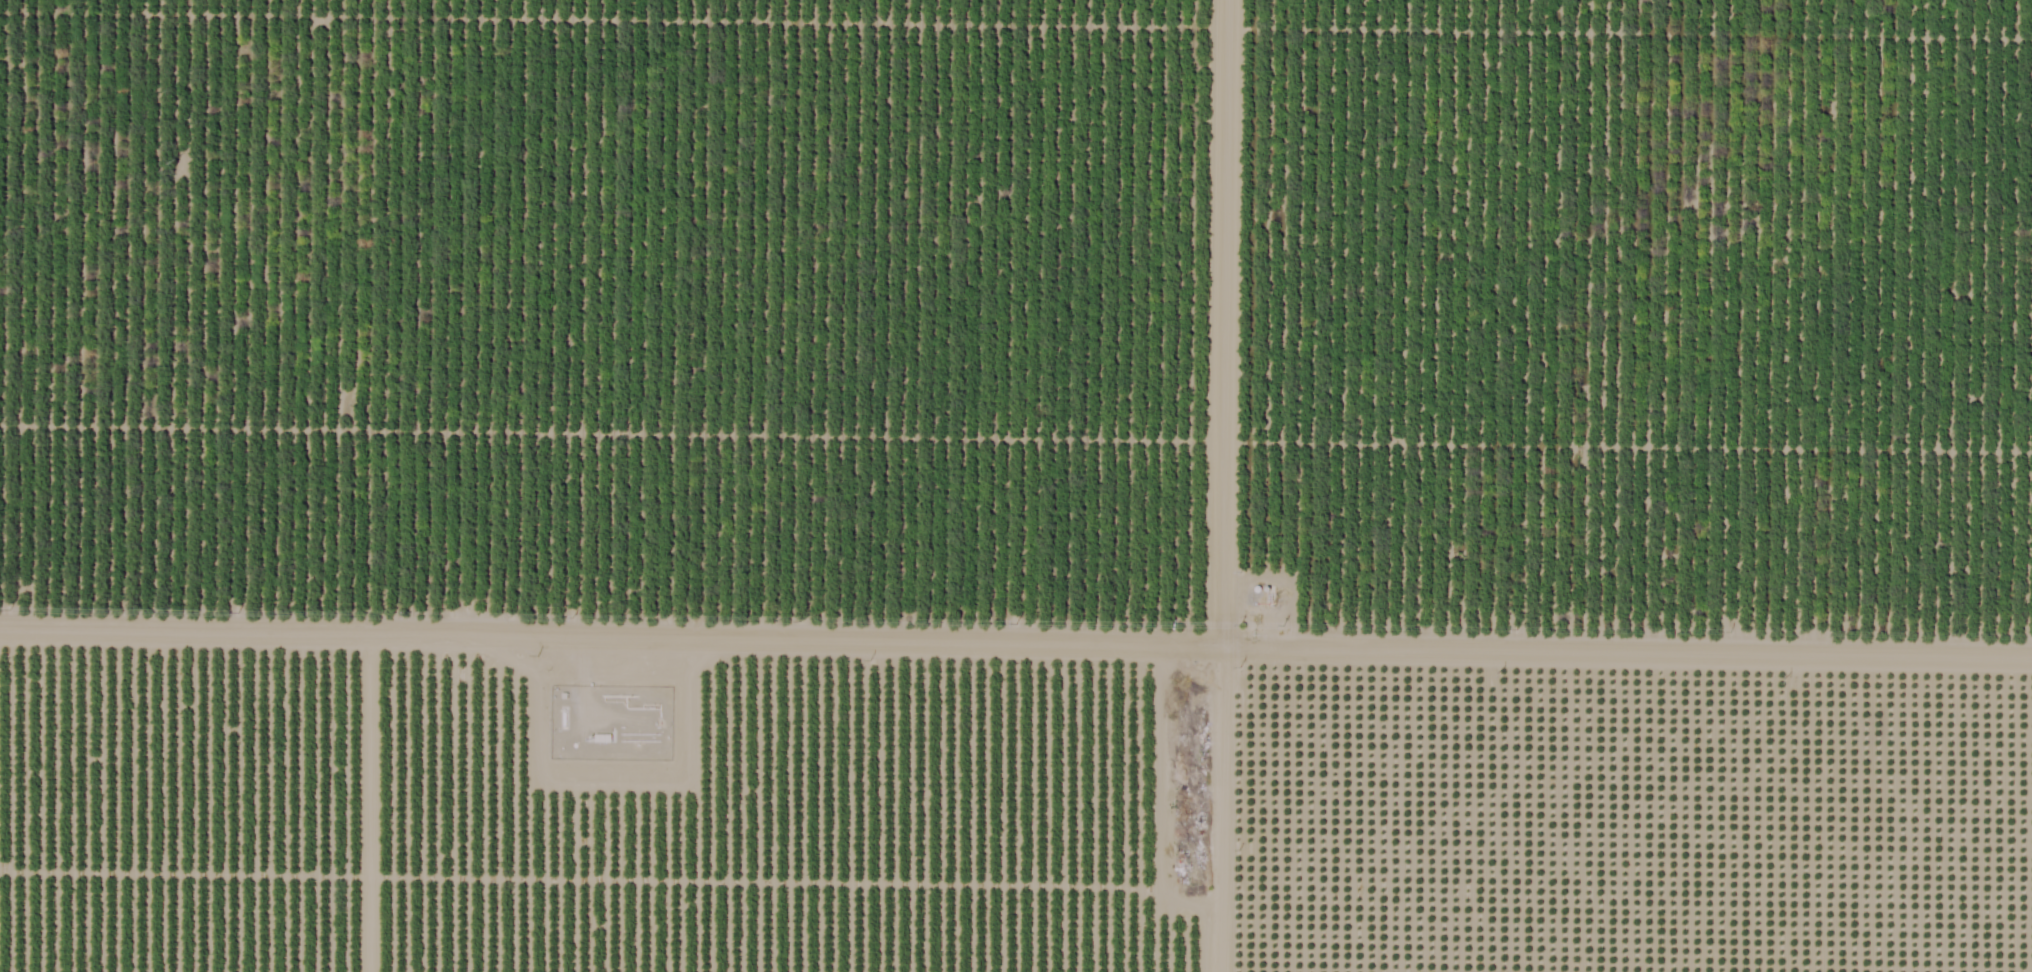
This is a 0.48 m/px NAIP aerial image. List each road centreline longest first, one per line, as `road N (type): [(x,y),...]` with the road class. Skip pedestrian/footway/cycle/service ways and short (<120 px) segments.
road 1 (residential): [(2031,639),(0,605)]
road 2 (tertiary): [(1246,971),(1249,0)]
road 3 (residential): [(366,606),(361,559),(0,94)]

